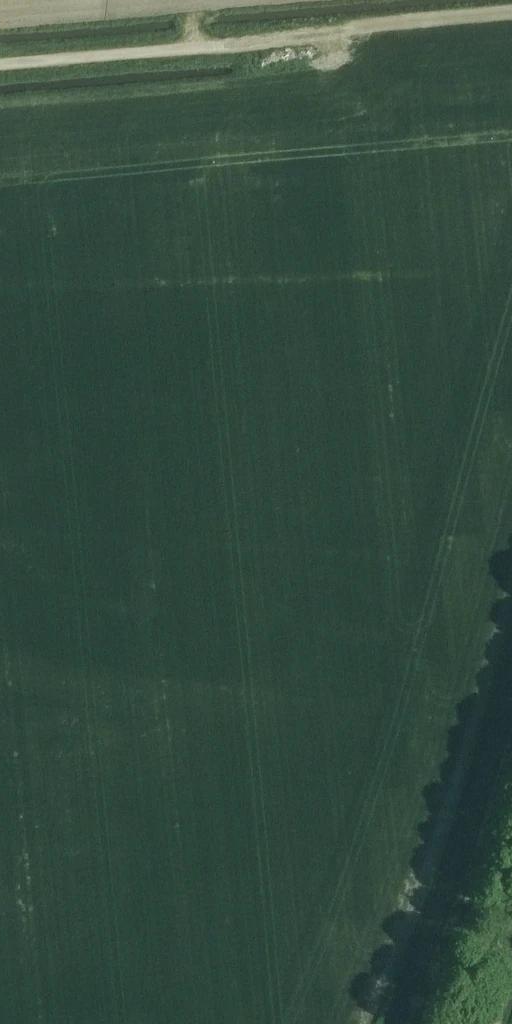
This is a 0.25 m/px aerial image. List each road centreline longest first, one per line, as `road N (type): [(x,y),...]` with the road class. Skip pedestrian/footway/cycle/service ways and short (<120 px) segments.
road 1 (unclassified): [(0,65),(219,46)]

